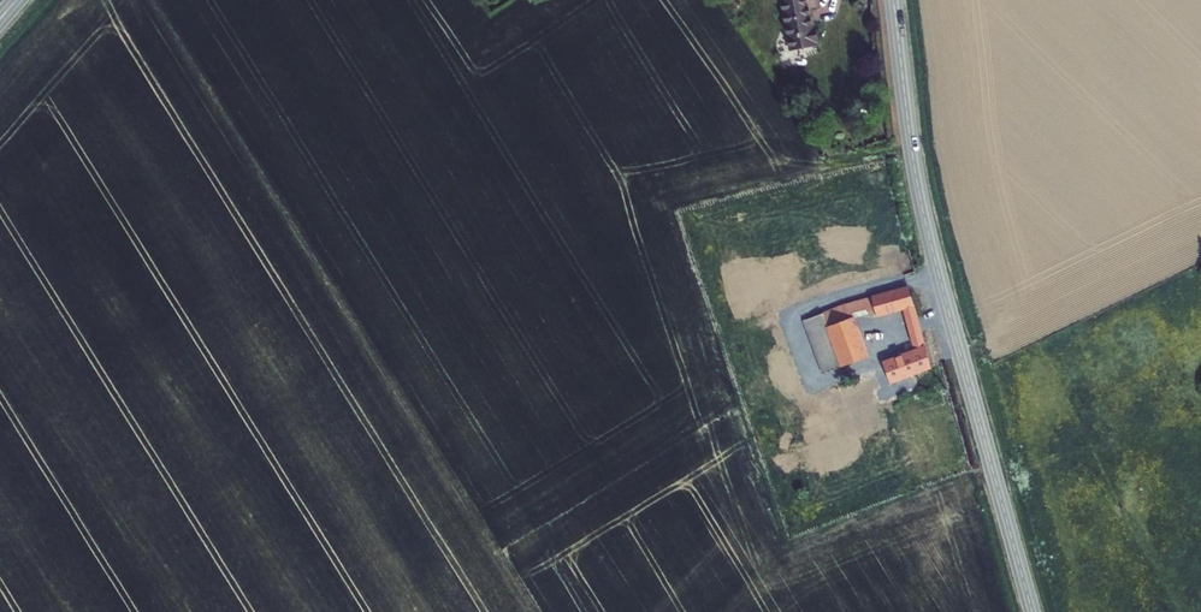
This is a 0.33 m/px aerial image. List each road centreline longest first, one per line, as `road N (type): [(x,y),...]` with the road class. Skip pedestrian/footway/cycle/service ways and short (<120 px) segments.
road 1 (secondary): [(894,0),(930,234),(1034,611)]

